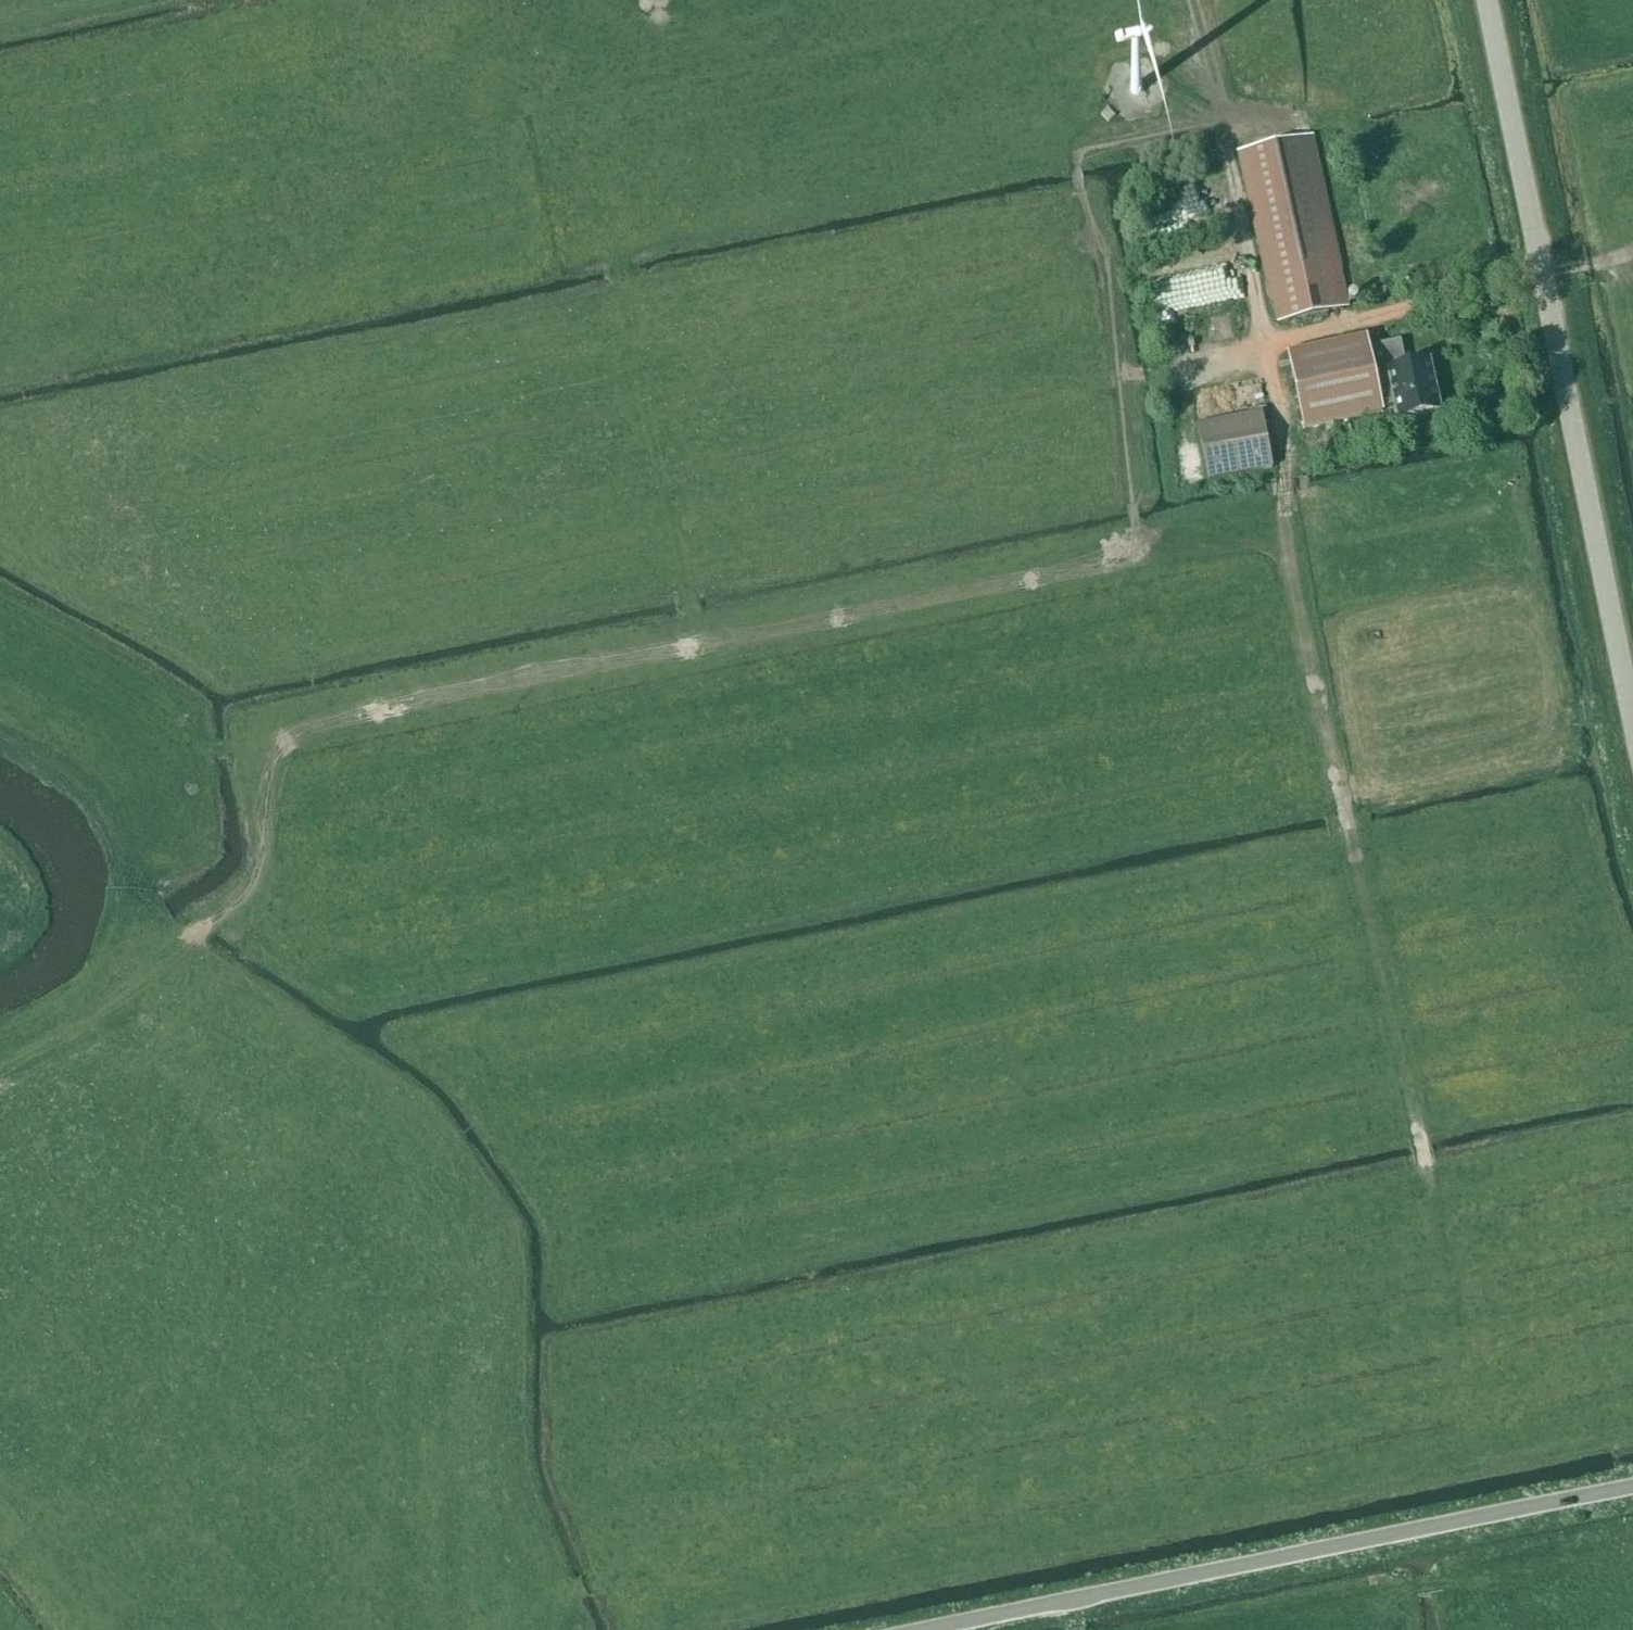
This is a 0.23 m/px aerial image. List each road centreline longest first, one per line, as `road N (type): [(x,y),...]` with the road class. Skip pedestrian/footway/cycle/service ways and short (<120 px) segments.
road 1 (tertiary): [(1632,714),(1487,0)]
road 2 (tertiary): [(923,1629),(1632,1486)]

